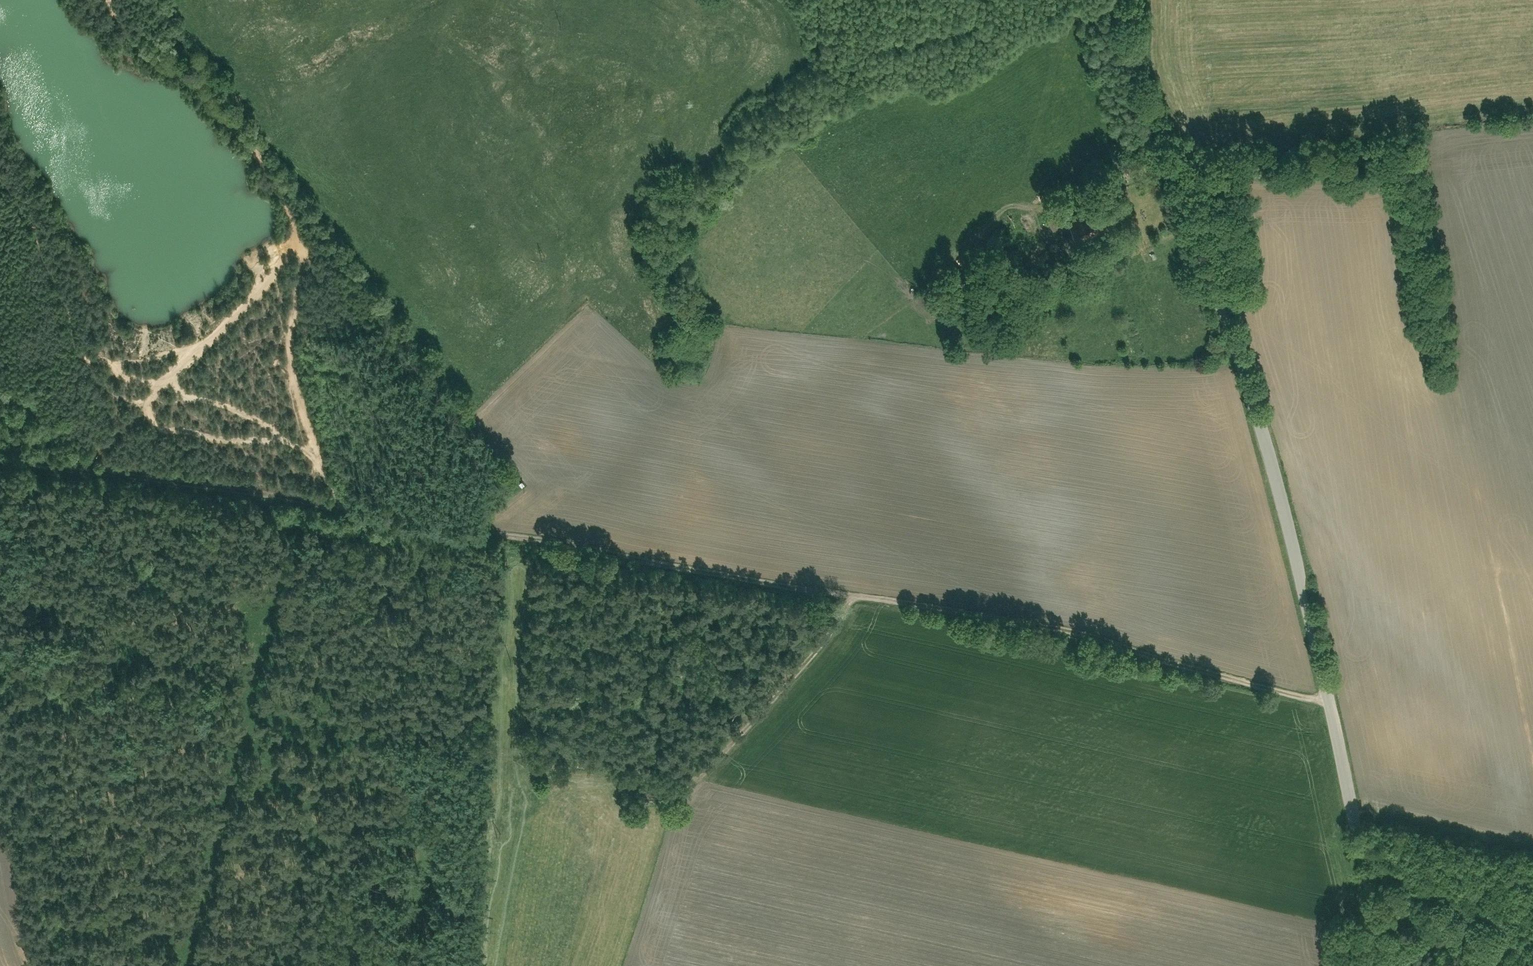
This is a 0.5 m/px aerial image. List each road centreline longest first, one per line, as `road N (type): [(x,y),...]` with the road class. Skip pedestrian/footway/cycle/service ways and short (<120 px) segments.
road 1 (residential): [(1389,965),(1275,481),(1234,343),(1129,69),(1123,0)]
road 2 (track): [(103,0),(144,54),(188,75),(254,157),(295,234),(293,338),(328,504)]

